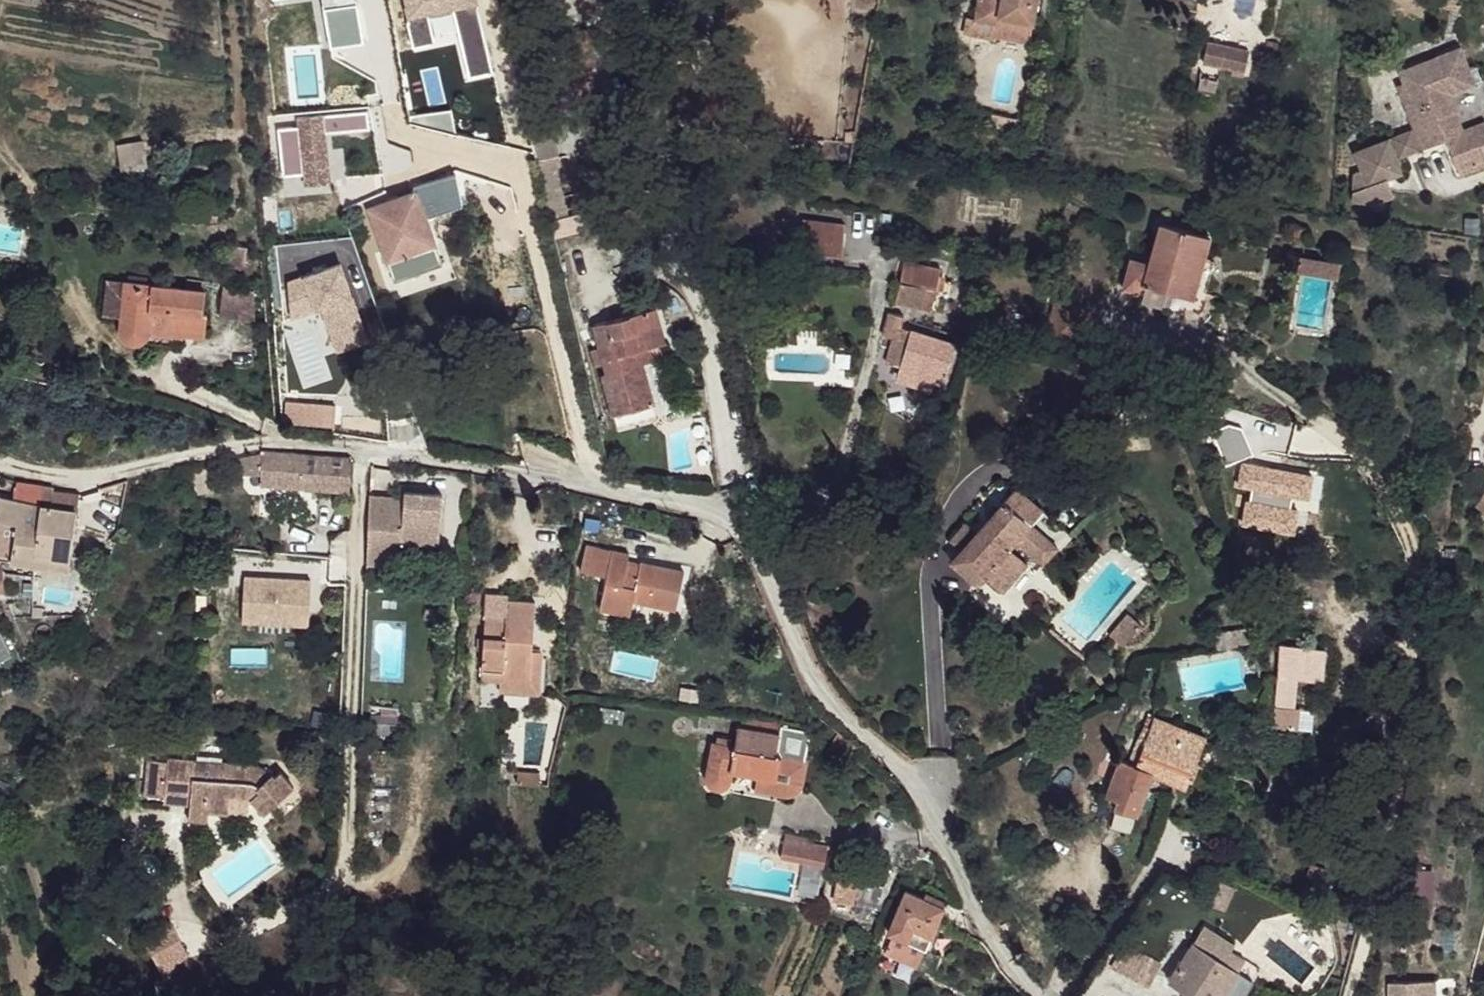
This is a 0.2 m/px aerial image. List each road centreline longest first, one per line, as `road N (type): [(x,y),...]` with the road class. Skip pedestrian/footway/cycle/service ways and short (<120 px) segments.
road 1 (residential): [(154,466),(280,440),(671,499),(711,513),(756,547),(824,689),(917,781),(988,932),(1040,995)]

